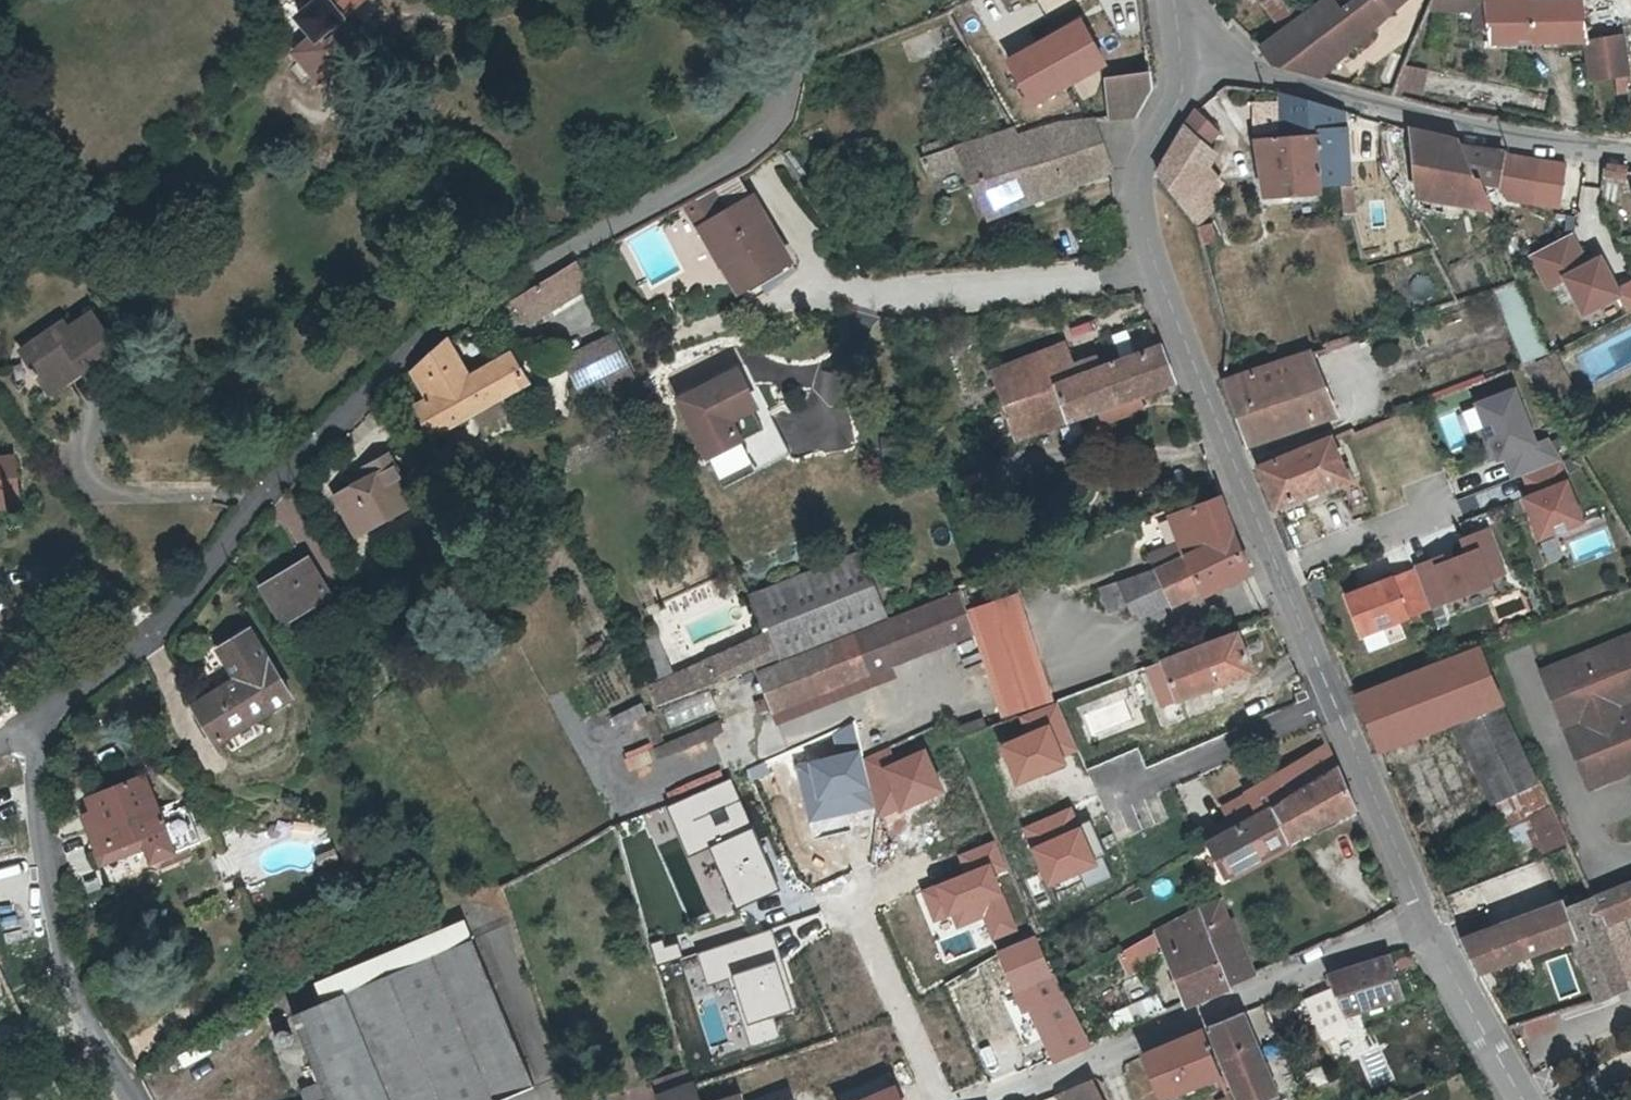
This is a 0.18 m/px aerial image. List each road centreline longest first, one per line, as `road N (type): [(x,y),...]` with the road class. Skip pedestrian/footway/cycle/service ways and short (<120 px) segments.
road 1 (residential): [(768,0),(786,52),(773,117),(756,136),(659,202),(442,323),(265,498),(162,624),(41,712)]
road 2 (residential): [(1277,567),(1157,269),(1137,196),(1147,151),(1179,95),(1181,62)]
road 3 (residential): [(1425,920),(990,1099)]
road 4 (residential): [(1181,62),(1630,150)]
road 5 (residential): [(132,1099),(60,940),(42,849),(41,712)]
road 6 (residential): [(1425,920),(1277,567)]
road 7 (residential): [(1277,567),(1453,513),(1421,432)]
road 8 (residential): [(1522,1099),(1425,920)]

